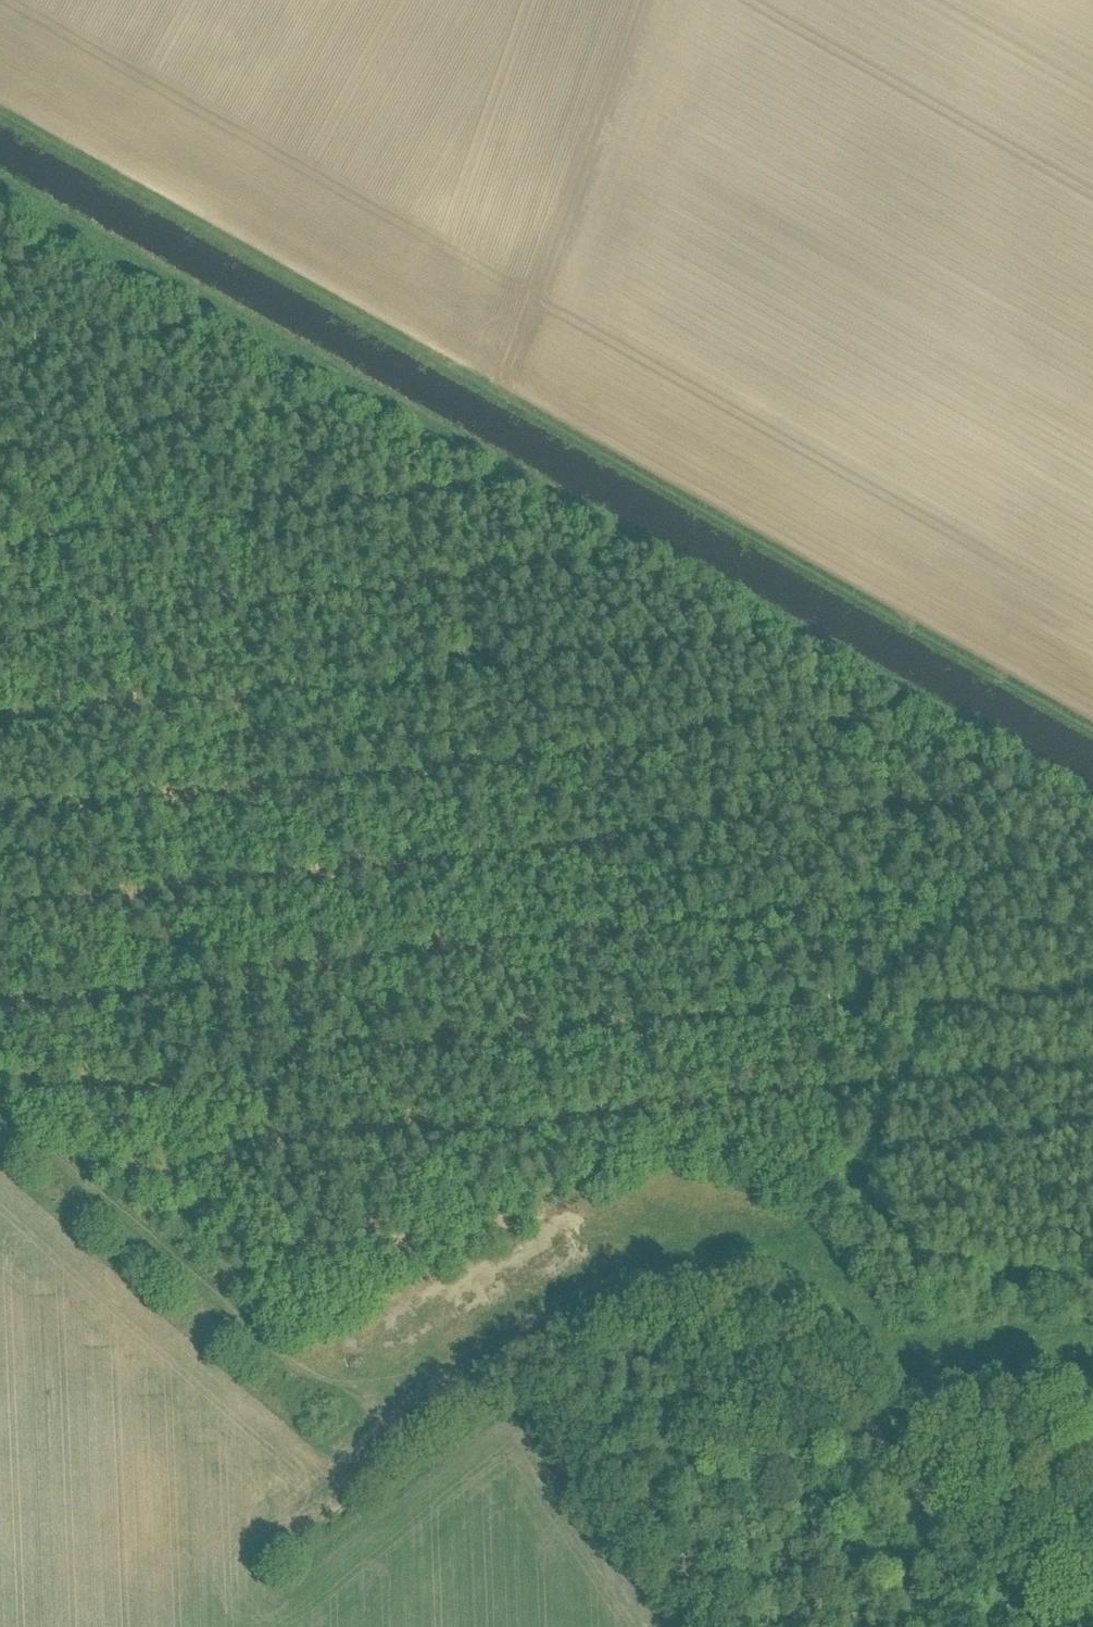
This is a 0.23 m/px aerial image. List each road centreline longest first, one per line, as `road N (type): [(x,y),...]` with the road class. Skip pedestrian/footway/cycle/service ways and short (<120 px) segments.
road 1 (track): [(1092,808),(0,190)]

